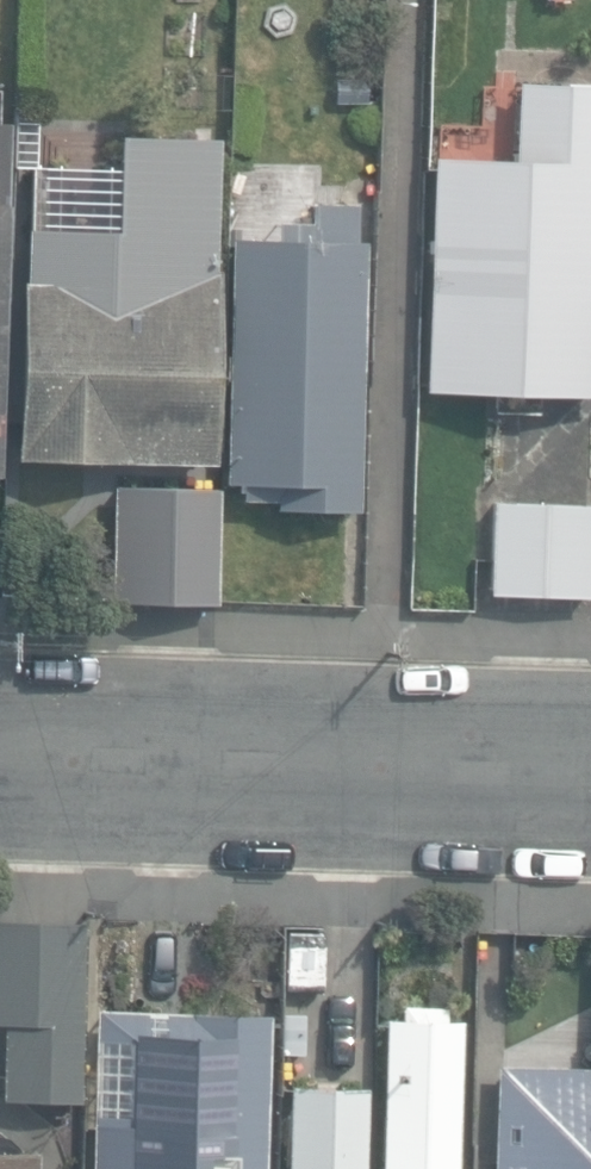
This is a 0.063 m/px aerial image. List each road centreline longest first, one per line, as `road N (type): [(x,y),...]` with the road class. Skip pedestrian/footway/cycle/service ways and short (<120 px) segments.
road 1 (residential): [(0,745),(590,763)]

